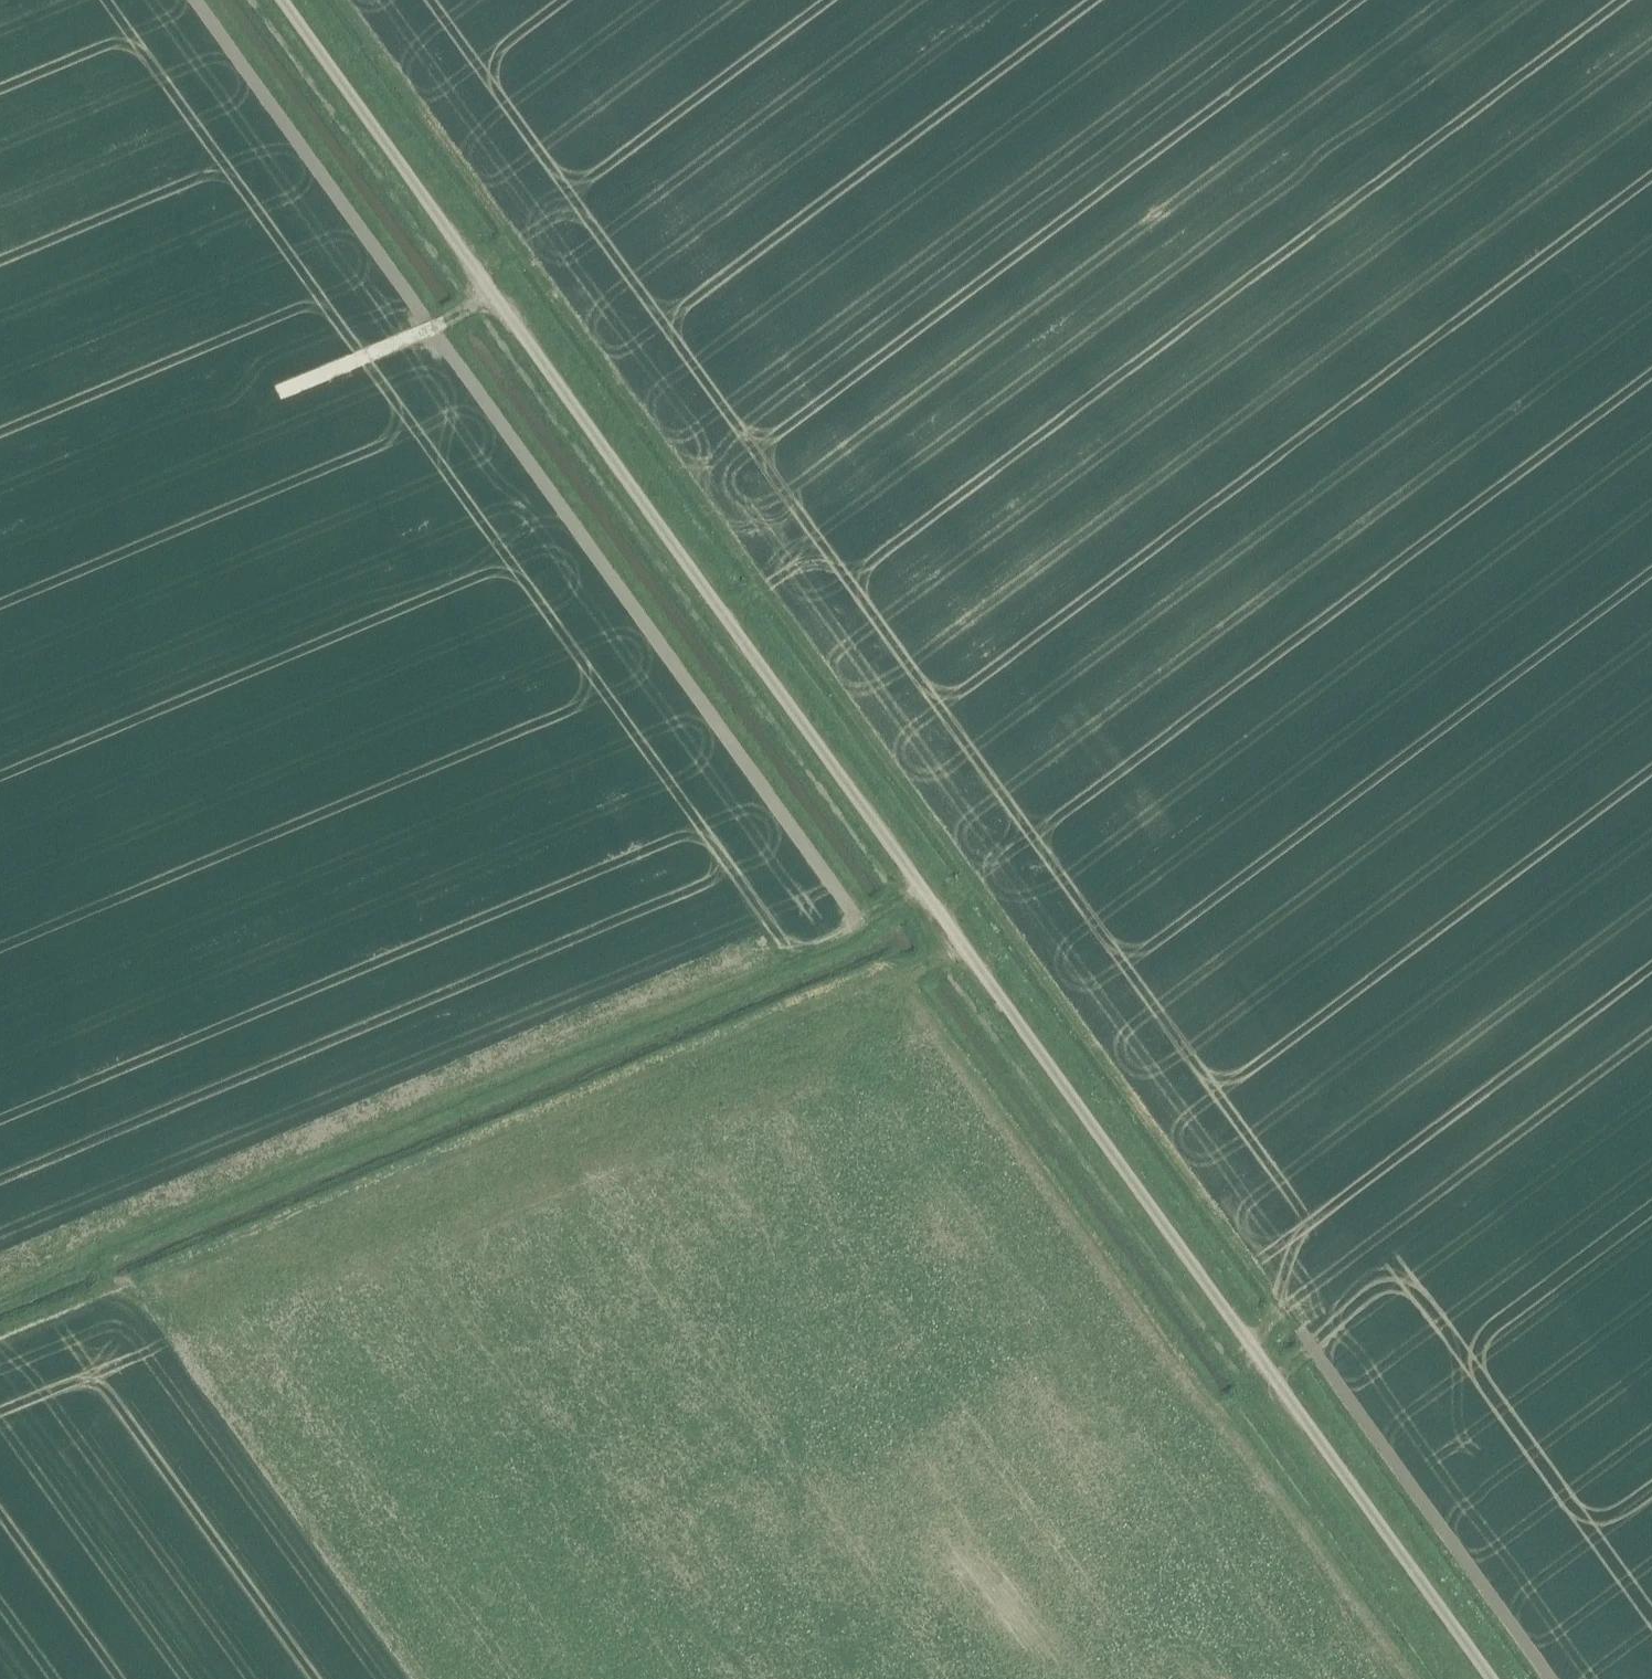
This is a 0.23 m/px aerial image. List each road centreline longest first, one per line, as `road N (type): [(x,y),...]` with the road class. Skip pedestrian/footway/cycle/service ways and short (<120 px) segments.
road 1 (unclassified): [(1492,1678),(277,0)]

